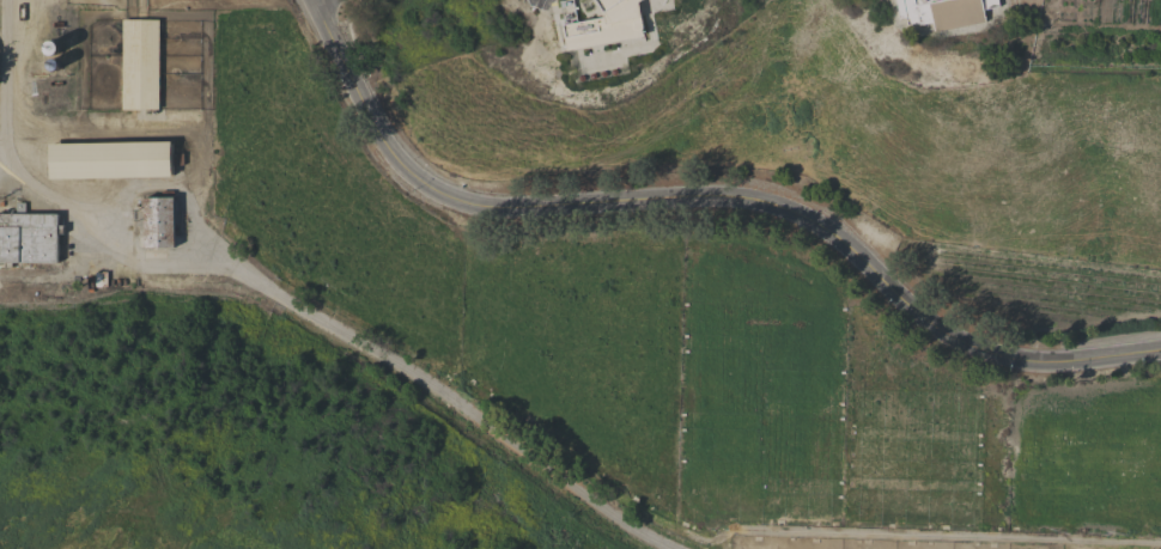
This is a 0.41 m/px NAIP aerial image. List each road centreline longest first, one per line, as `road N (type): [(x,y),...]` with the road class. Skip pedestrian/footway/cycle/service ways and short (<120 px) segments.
road 1 (residential): [(1160,350),(1045,361),(968,346),(925,322),(822,227),(762,202),(701,196),(490,207),(440,195),(381,141),(307,0)]
road 2 (residential): [(672,548),(438,391),(232,269),(211,261),(156,269),(127,261),(91,216),(41,190),(10,142),(7,0)]
road 3 (track): [(1160,543),(727,531),(706,543),(610,490),(469,382)]

